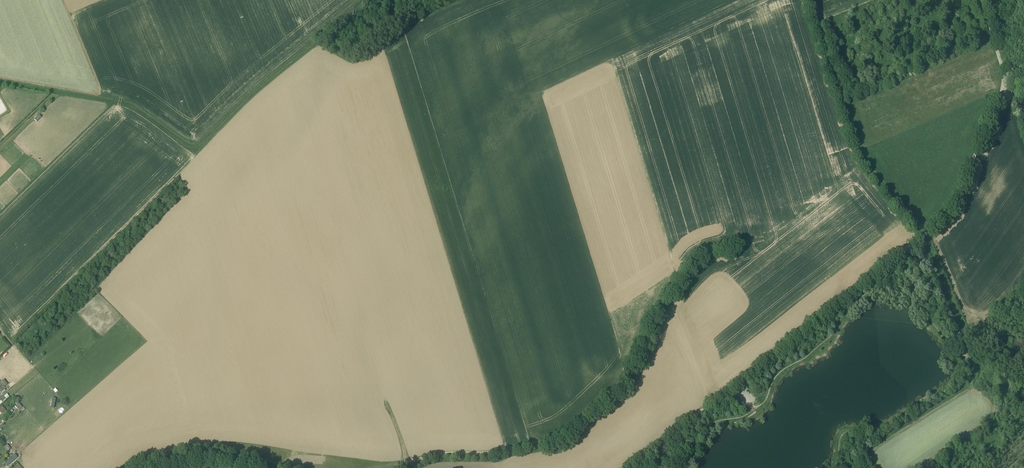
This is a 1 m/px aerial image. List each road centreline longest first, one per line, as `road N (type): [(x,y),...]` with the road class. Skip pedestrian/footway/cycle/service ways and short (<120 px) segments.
road 1 (unclassified): [(622,467),(941,216),(998,92),(1000,63),(980,0)]

